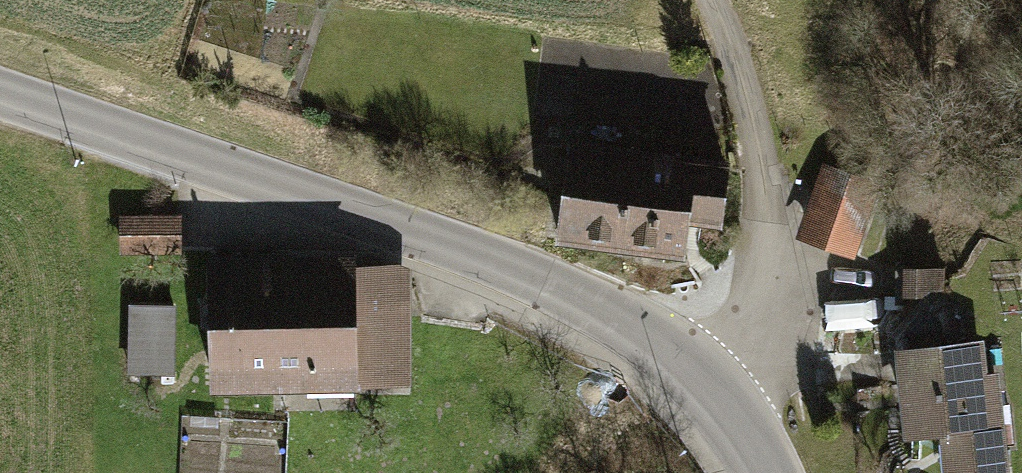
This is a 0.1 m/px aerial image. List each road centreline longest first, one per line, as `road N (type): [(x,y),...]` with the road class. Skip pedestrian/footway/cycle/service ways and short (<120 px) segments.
road 1 (tertiary): [(0,99),(568,294),(655,345),(711,393)]
road 2 (residential): [(714,0),(762,142),(773,243),(759,332),(711,393)]

